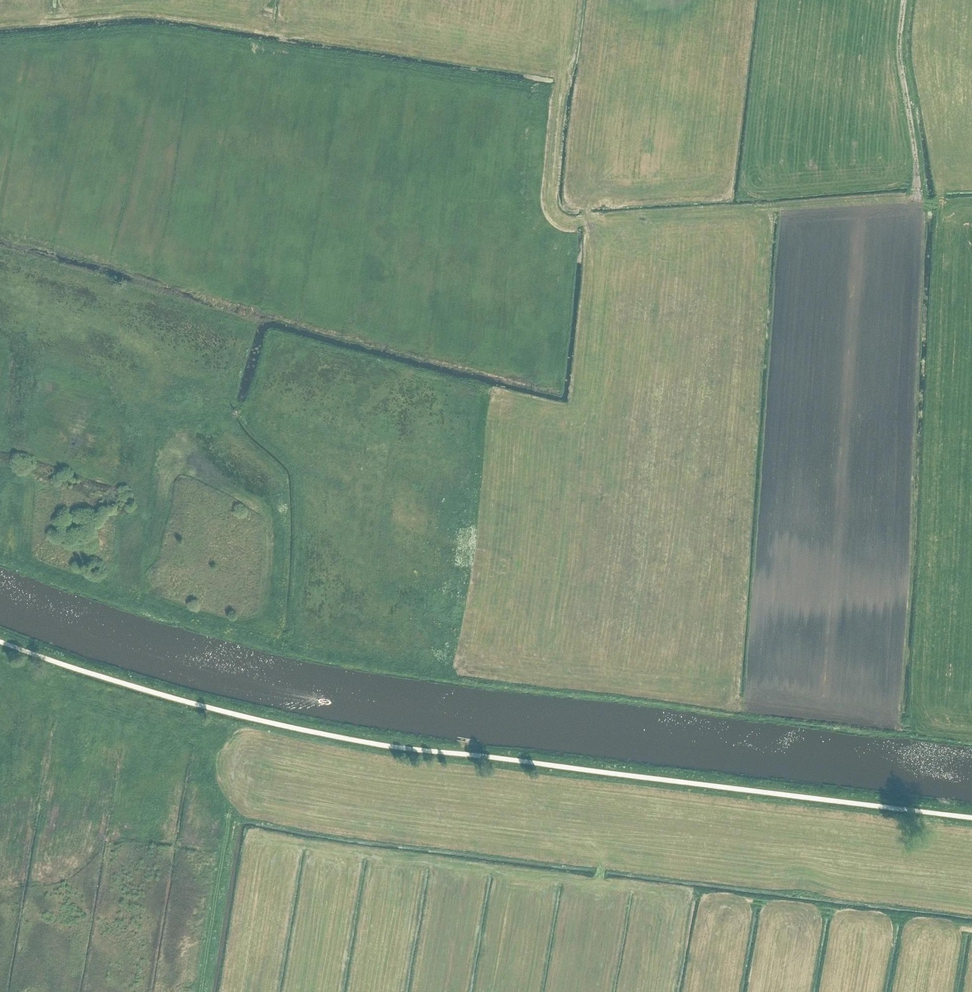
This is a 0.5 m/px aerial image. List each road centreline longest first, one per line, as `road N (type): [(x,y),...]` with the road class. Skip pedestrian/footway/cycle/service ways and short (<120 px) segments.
road 1 (track): [(904,0),(899,50),(917,199)]

